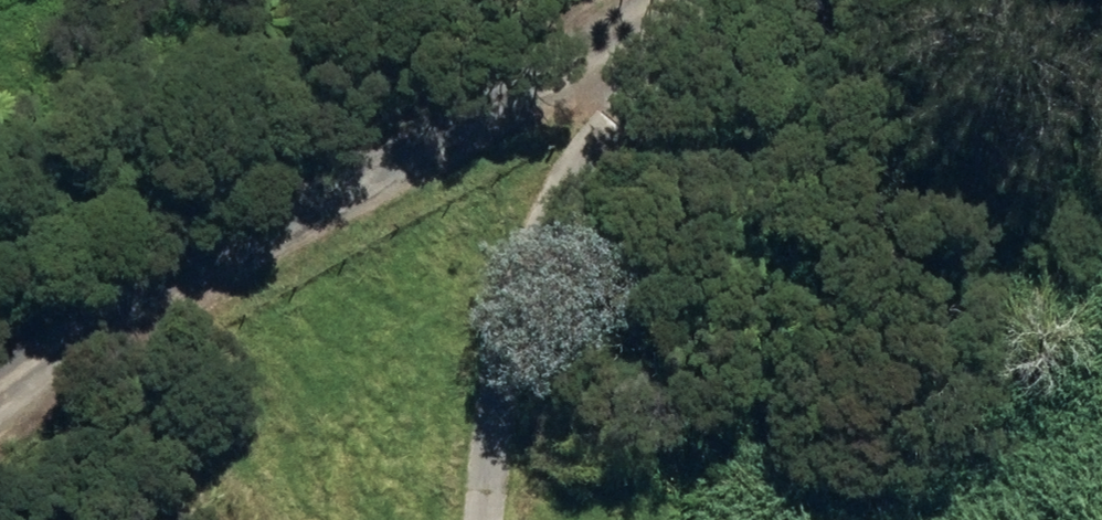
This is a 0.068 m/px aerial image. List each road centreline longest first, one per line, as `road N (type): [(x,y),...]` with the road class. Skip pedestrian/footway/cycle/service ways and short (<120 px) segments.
road 1 (track): [(686,0),(292,221),(0,430)]
road 2 (track): [(643,30),(524,260),(482,519)]

